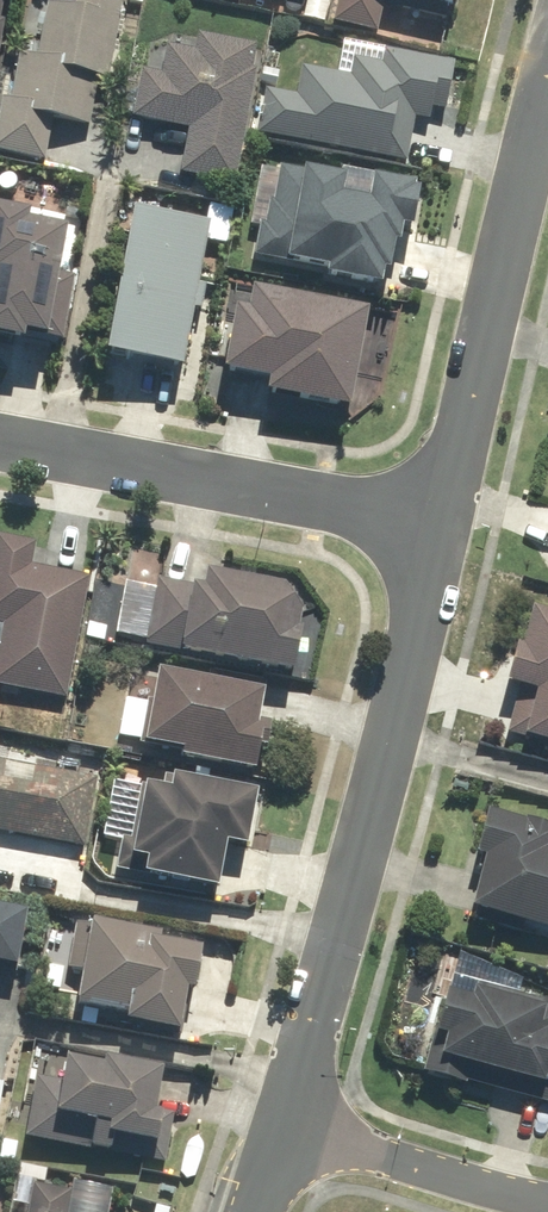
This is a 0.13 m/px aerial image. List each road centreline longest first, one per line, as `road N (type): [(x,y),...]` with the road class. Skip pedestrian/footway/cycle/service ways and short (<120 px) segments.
road 1 (tertiary): [(281,1128),(442,526)]
road 2 (residential): [(442,526),(0,443)]
road 3 (tertiary): [(442,526),(547,98)]
road 4 (residential): [(281,1128),(443,1182),(547,1204)]

